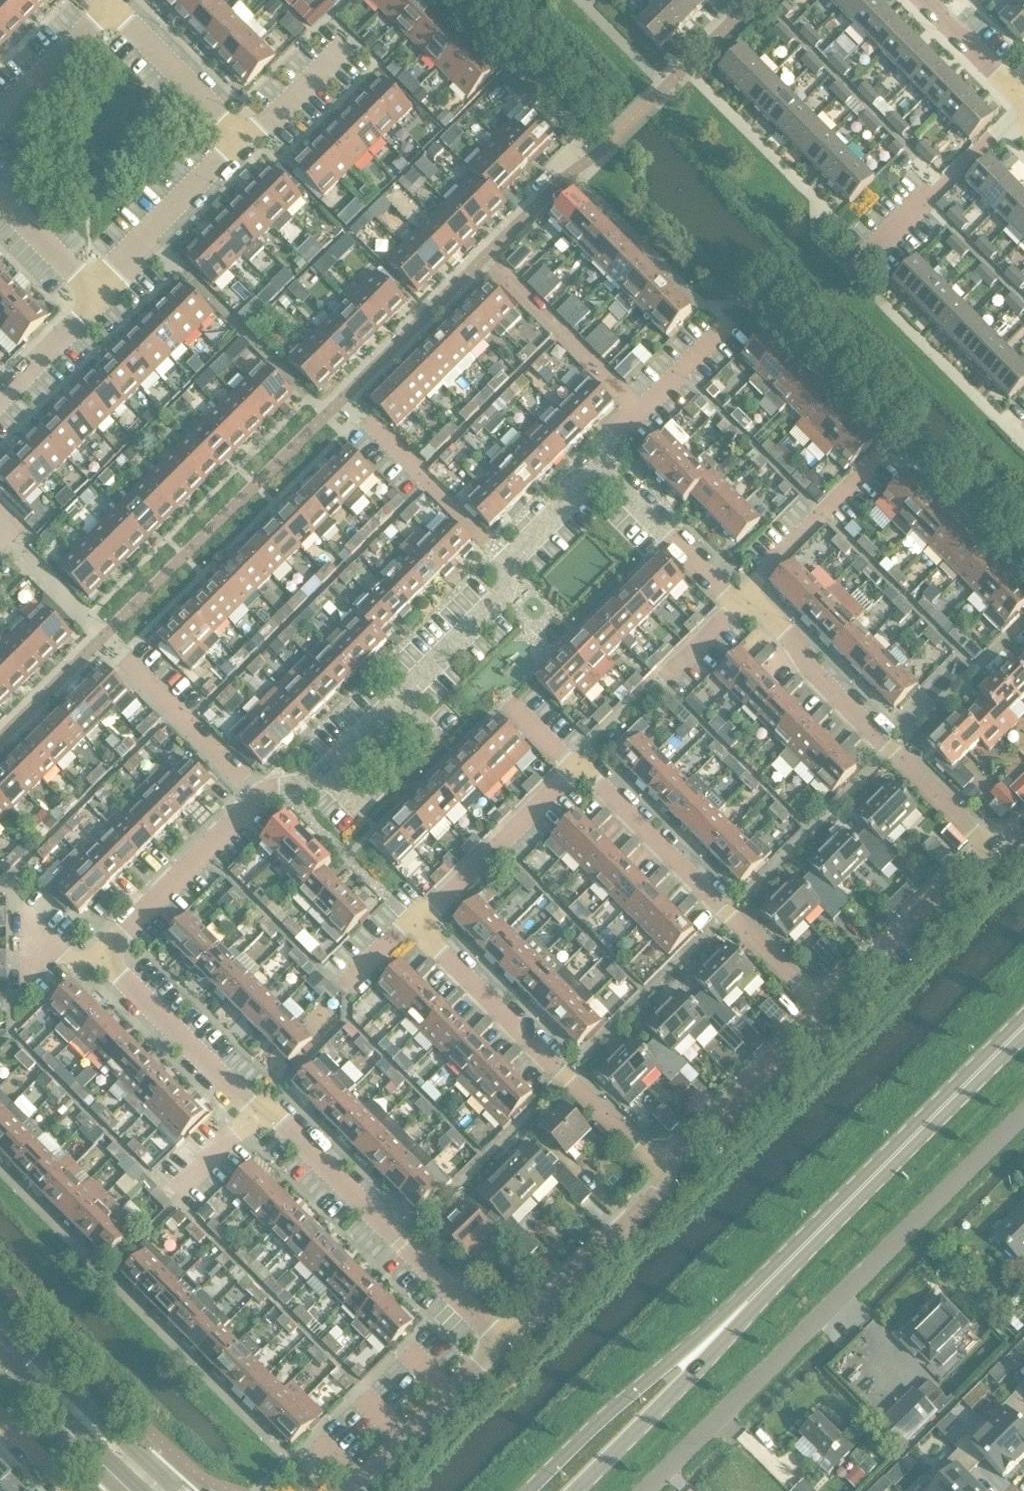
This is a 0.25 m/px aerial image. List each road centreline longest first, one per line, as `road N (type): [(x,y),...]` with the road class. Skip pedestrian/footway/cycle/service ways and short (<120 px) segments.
road 1 (residential): [(661,1169),(416,927),(571,774),(586,771),(826,1007)]
road 2 (residential): [(500,1342),(104,954),(260,797)]
road 3 (residential): [(643,1490),(1023,1114)]
road 4 (secondary): [(722,1329),(1023,1025)]
road 5 (residential): [(987,846),(813,673),(765,612),(734,600)]
road 6 (residential): [(260,797),(326,773),(503,596),(513,570)]
road 7 (secondary): [(722,1329),(615,1404),(528,1490)]
road 8 (residential): [(500,1342),(659,1193),(661,1169)]
road 9 (residential): [(513,570),(342,401)]
road 10 (residential): [(826,1007),(661,1169)]
road 11 (tertiary): [(177,1490),(14,1331)]
road 12 (residential): [(826,1007),(987,846)]
road 13 (residential): [(98,303),(145,235),(244,140)]
road 14 (residential): [(485,257),(639,413)]
road 15 (secondary): [(575,1490),(676,1391),(722,1329)]
road 16 (residential): [(352,1490),(500,1342)]
road 17 (residential): [(734,600),(880,458)]
road 18 (tertiary): [(0,1356),(140,1490)]
road 19 (residential): [(260,797),(124,659)]
road 20 (residential): [(244,140),(110,5)]
road 21 (residential): [(734,600),(605,470)]
road 22 (residential): [(0,115),(110,5)]
road 23 (residential): [(98,303),(0,204)]
road 24 (residential): [(0,400),(98,303)]
road 25 (residential): [(513,570),(521,550),(605,470)]
road 26 (residential): [(925,0),(1020,94)]
road 27 (residential): [(639,413),(729,324)]
road 28 (residential): [(932,195),(1023,114)]

